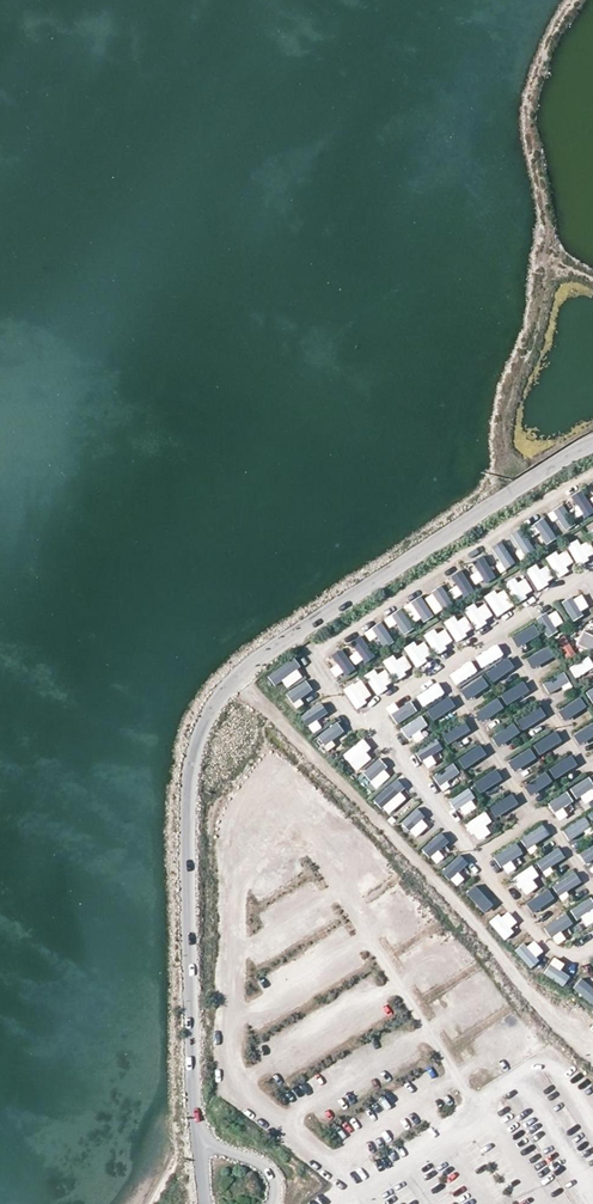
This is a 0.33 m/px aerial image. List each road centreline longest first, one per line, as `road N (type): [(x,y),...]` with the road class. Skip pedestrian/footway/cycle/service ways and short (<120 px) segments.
road 1 (unclassified): [(201,1148),(188,818),(190,769),(204,725),(243,671),(267,653),(592,441)]

